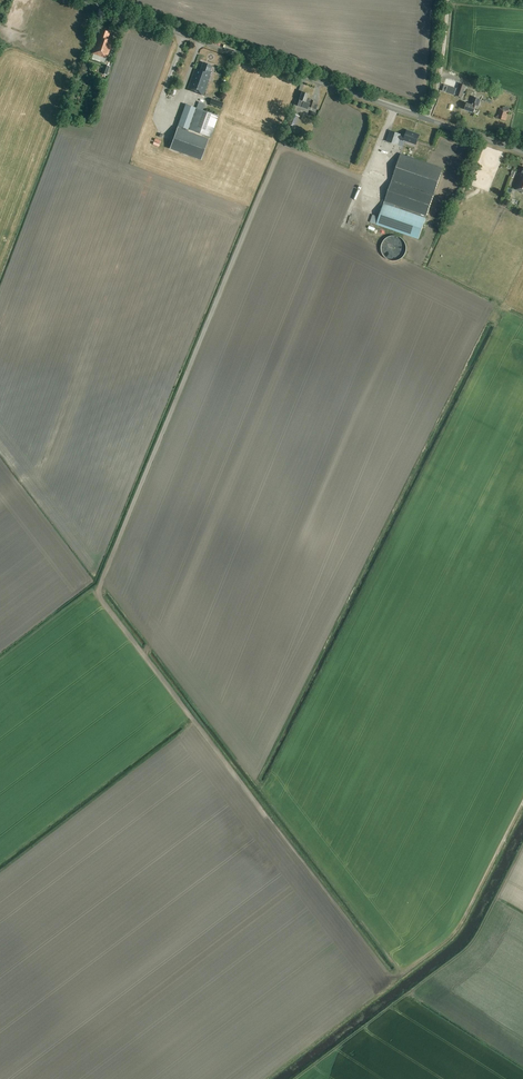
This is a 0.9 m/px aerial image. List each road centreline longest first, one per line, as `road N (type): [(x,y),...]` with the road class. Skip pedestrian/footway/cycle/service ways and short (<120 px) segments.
road 1 (unclassified): [(522,152),(86,0)]
road 2 (track): [(448,0),(437,92),(426,119)]

